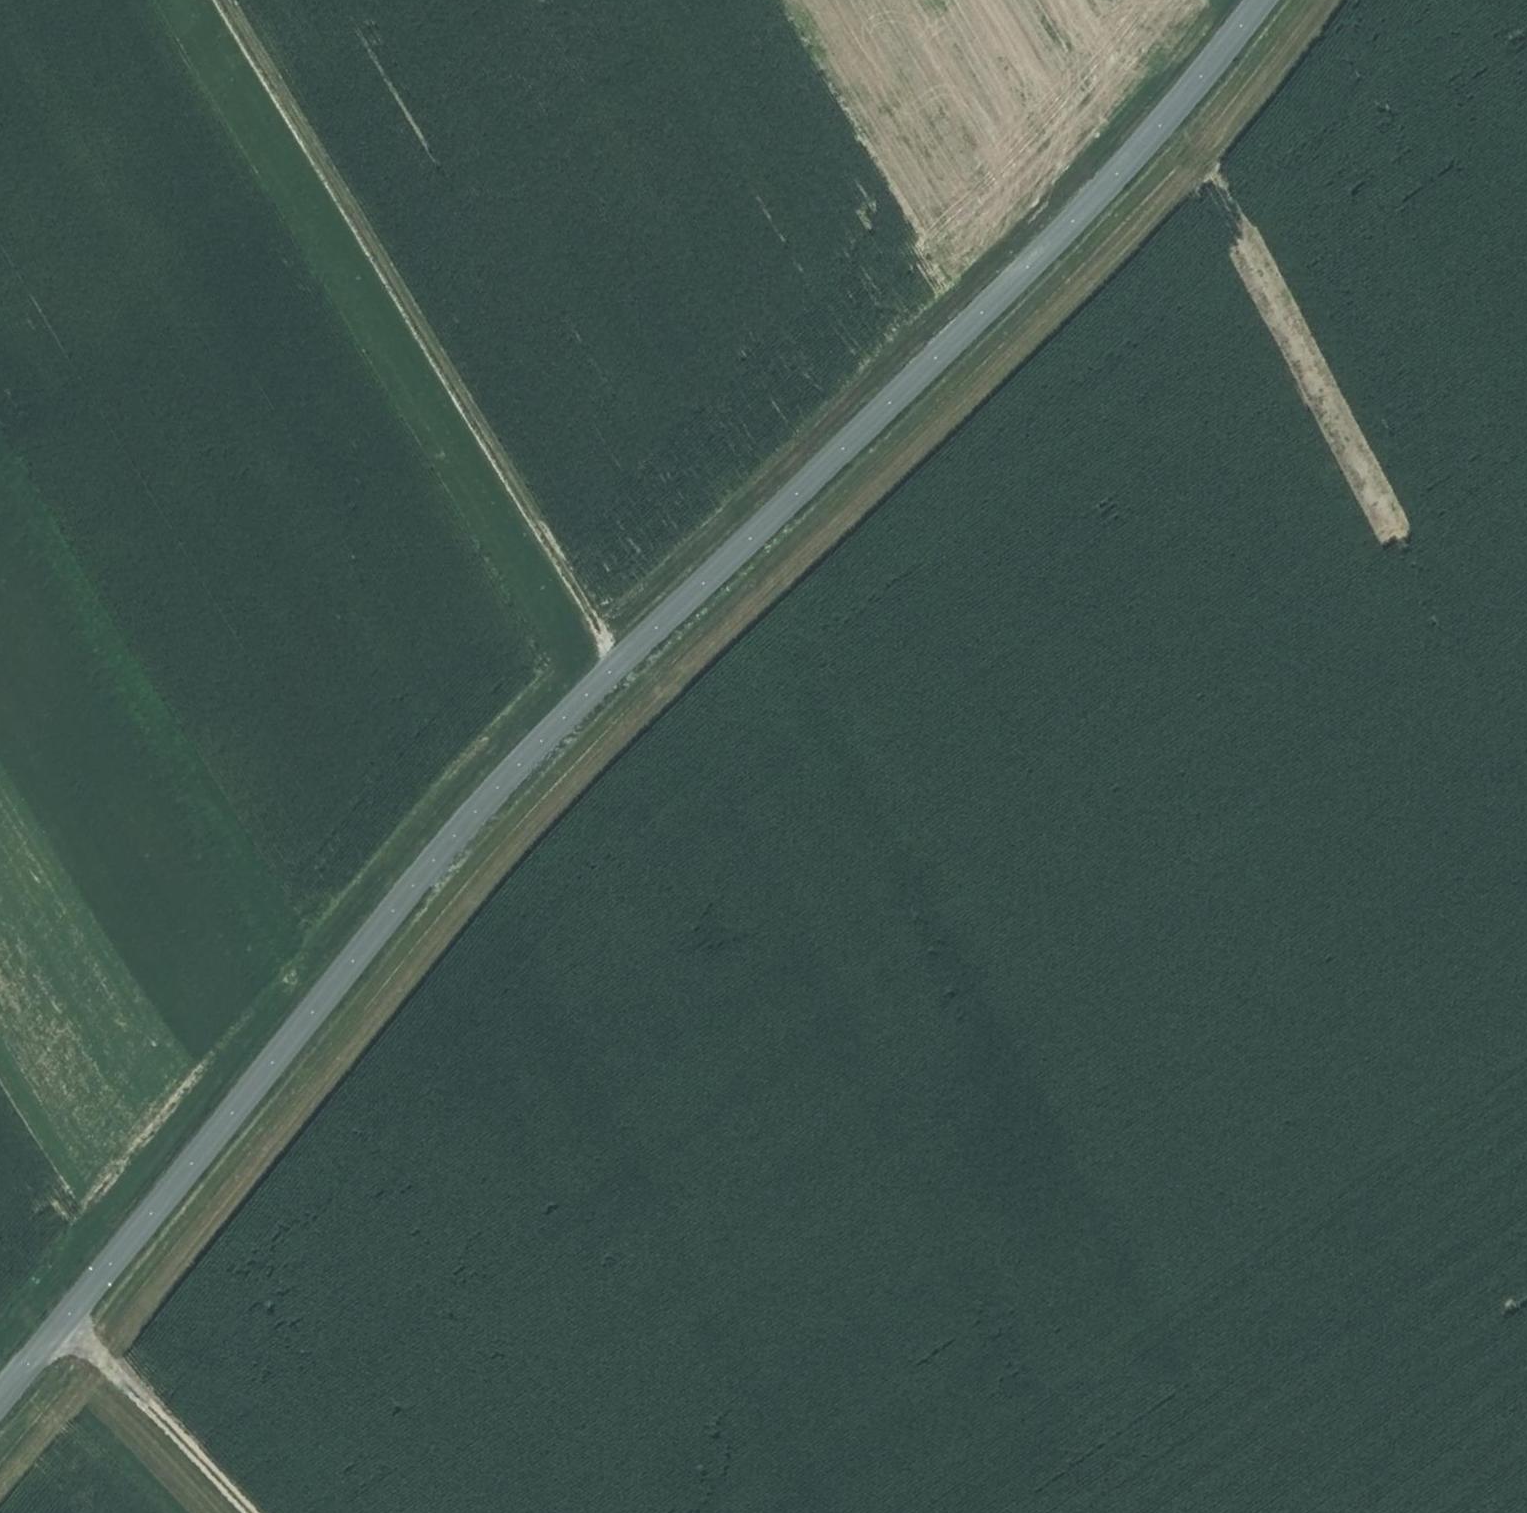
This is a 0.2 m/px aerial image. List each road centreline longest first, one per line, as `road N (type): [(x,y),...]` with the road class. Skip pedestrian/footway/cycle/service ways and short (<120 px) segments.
road 1 (tertiary): [(0,1404),(470,817),(1065,232),(1176,108),(1257,0)]
road 2 (track): [(243,0),(619,664)]
road 3 (track): [(66,1321),(249,1512)]

